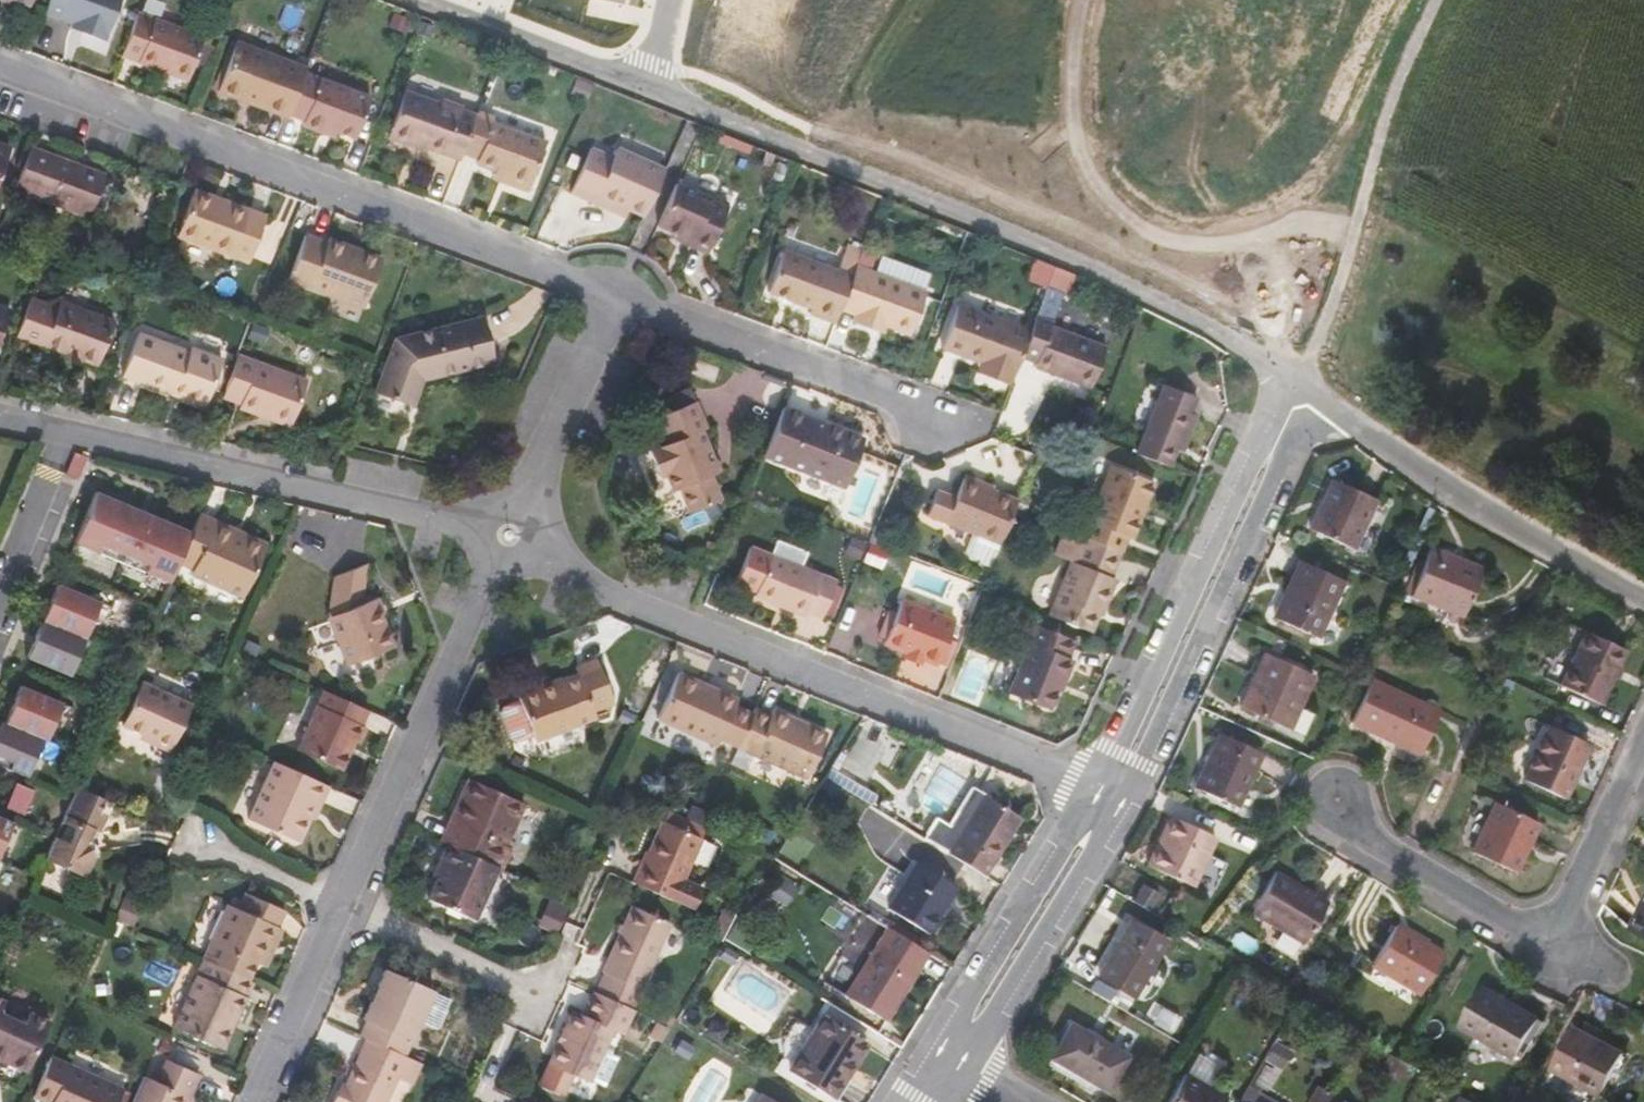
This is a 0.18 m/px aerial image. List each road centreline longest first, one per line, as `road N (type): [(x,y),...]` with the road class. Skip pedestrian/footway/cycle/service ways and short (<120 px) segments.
road 1 (residential): [(1289,382),(1210,325),(1069,258),(632,82)]
road 2 (residential): [(0,69),(609,295)]
road 3 (residential): [(1094,792),(531,551)]
road 4 (residential): [(252,1101),(499,558)]
road 5 (track): [(1348,238),(1303,219),(1209,245),(1179,243),(1135,221),(1082,161),(1068,109),(1078,0)]
road 6 (residential): [(1289,382),(1094,792)]
road 7 (residential): [(1122,806),(1315,400)]
road 8 (residential): [(60,429),(487,526)]
road 9 (residential): [(1643,600),(1448,493),(1315,400)]
road 10 (residential): [(609,295),(886,395),(950,429)]
road 11 (residential): [(962,1062),(1122,806)]
road 12 (residential): [(1094,792),(944,1051)]
road 13 (residential): [(1339,800),(1392,850),(1511,921),(1544,924)]
road 14 (residential): [(522,513),(609,295)]
road 15 (residential): [(632,82),(417,0)]
road 16 (residential): [(1544,924),(1572,899),(1643,741)]
road 17 (residential): [(60,429),(0,605)]

